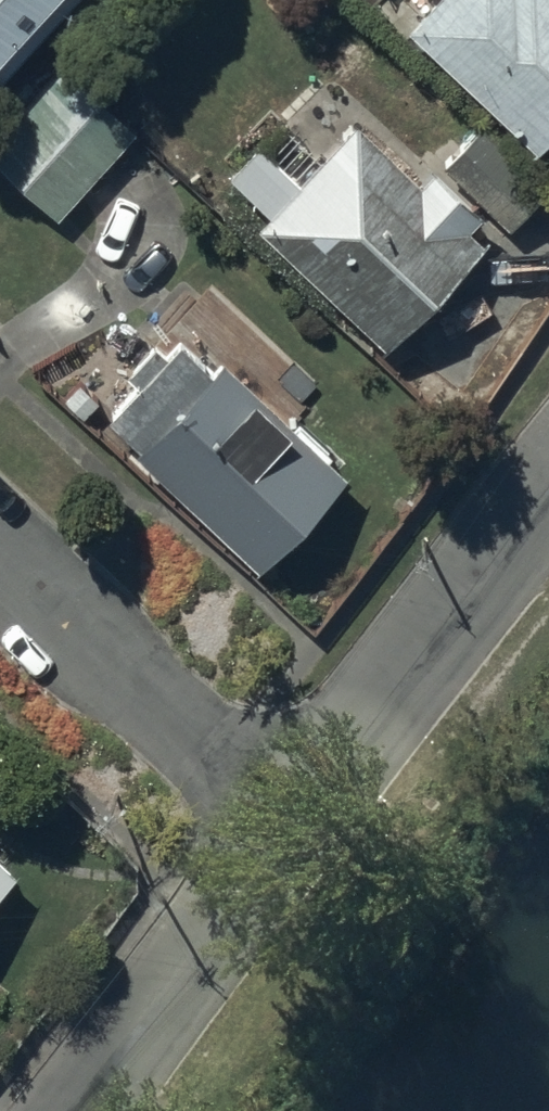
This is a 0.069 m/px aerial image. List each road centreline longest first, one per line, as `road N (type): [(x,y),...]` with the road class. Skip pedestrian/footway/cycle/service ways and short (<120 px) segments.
road 1 (residential): [(291,816),(548,491)]
road 2 (residential): [(0,543),(291,816)]
road 3 (residential): [(69,1110),(291,816)]

